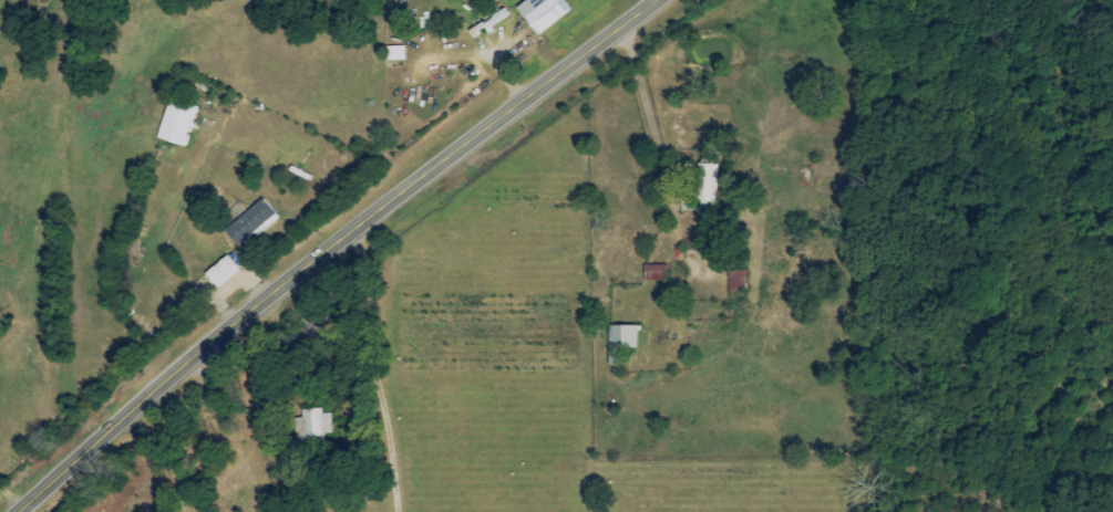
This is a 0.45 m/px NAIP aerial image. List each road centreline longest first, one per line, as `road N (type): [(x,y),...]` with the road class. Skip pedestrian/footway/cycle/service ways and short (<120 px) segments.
road 1 (secondary): [(666,0),(16,511)]

